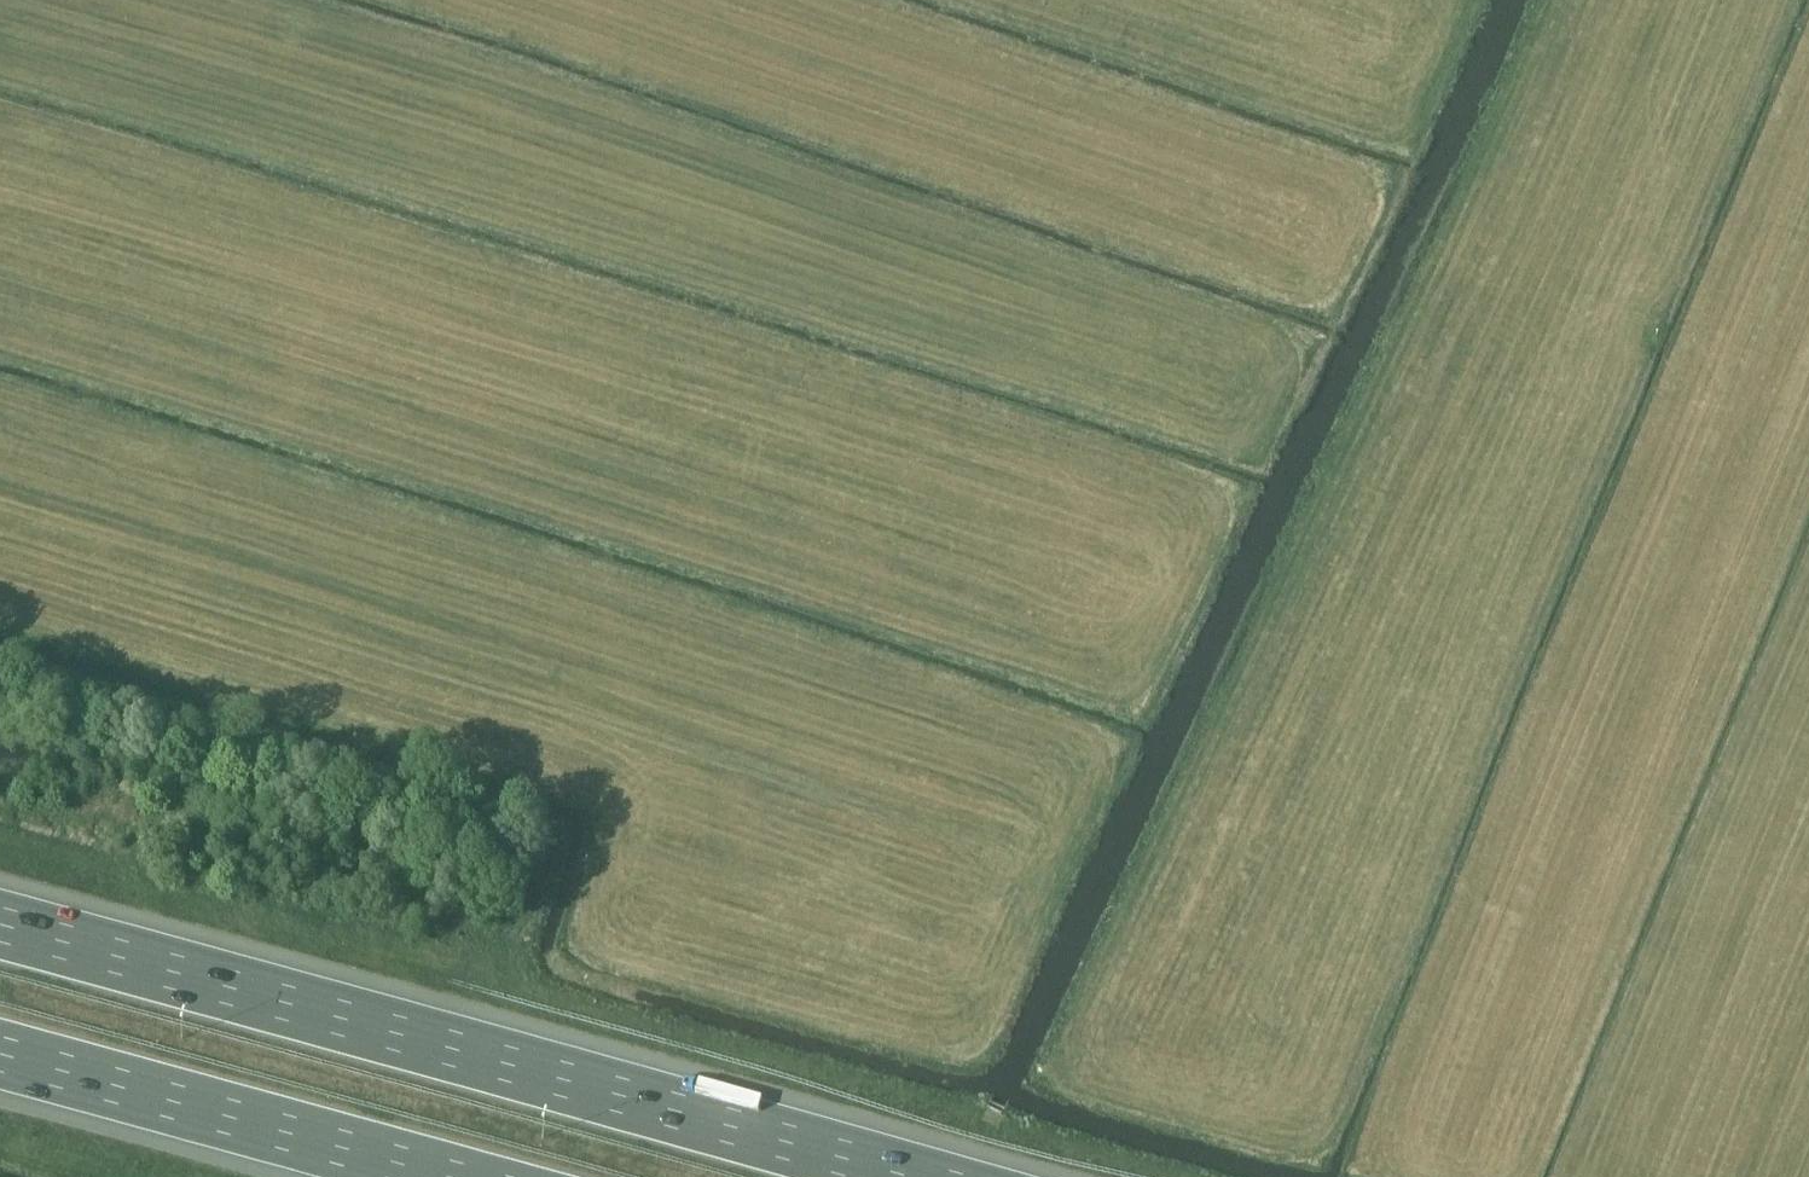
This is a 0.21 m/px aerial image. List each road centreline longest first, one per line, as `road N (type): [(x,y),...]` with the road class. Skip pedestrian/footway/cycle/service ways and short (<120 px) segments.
road 1 (motorway): [(907,1176),(0,927)]
road 2 (motorway): [(0,1053),(447,1176)]

